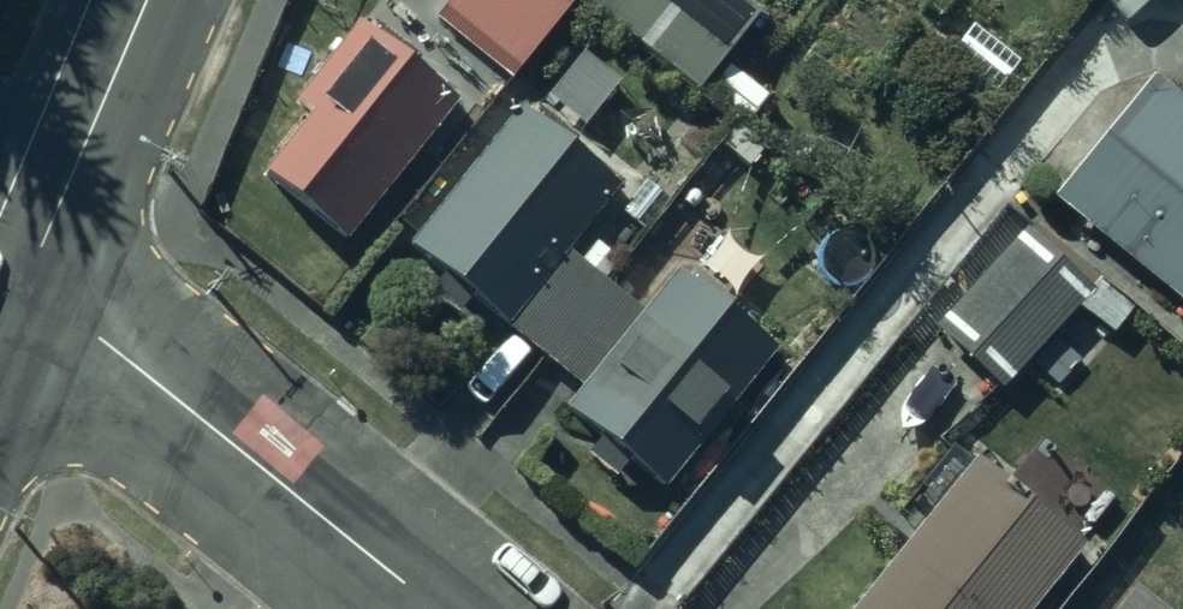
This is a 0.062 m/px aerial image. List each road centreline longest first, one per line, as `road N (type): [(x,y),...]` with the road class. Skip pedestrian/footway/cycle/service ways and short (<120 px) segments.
road 1 (residential): [(26,287),(438,608)]
road 2 (secondary): [(26,287),(148,0)]

